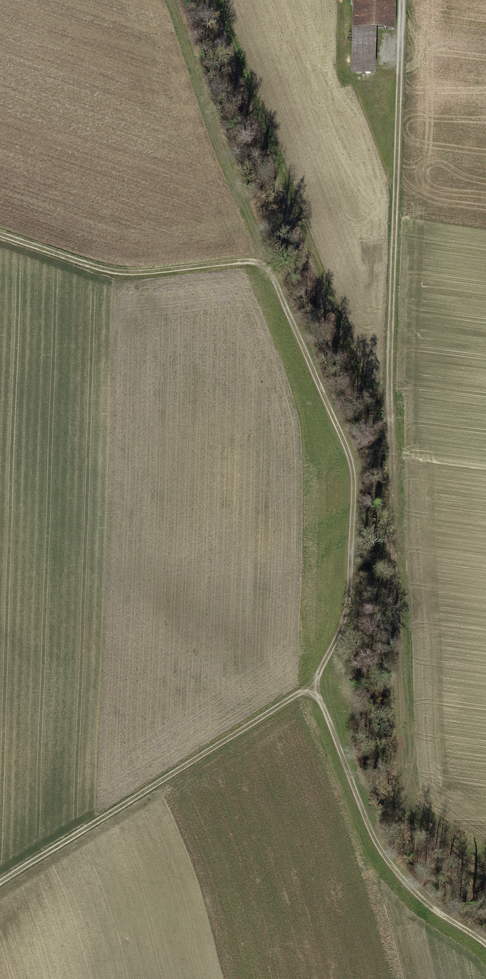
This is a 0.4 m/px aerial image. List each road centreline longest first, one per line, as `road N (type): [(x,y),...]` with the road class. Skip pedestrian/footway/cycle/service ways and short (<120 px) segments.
road 1 (track): [(407,0),(387,371),(403,796)]
road 2 (track): [(269,266),(352,471),(345,614),(317,689)]
road 3 (track): [(317,689),(0,884)]
road 4 (track): [(317,689),(375,841),(418,896),(485,946)]
road 5 (track): [(269,266),(174,0)]
road 6 (track): [(0,236),(108,271),(269,266)]

